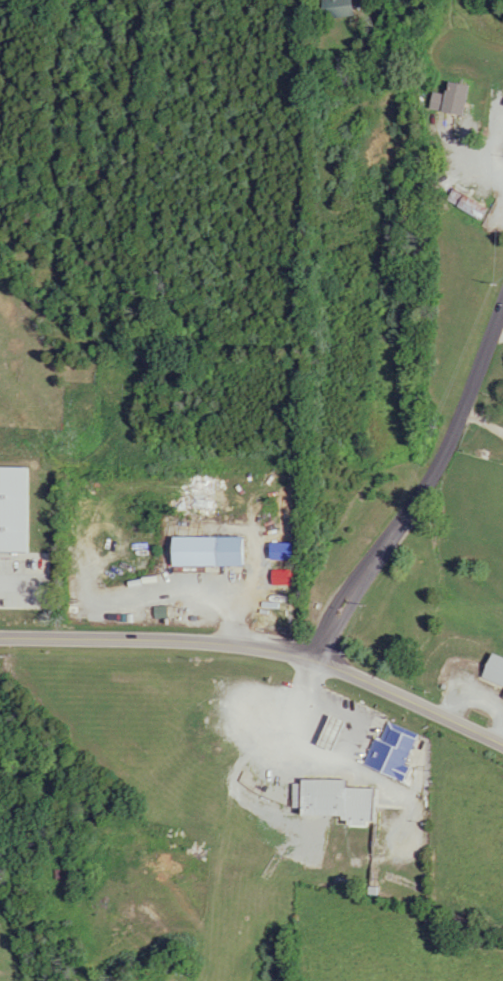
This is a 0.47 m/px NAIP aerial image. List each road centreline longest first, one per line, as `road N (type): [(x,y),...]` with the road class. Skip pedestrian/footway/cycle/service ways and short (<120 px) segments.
road 1 (secondary): [(502,745),(314,655),(260,644),(0,637)]
road 2 (residential): [(314,655),(446,458),(502,301)]

